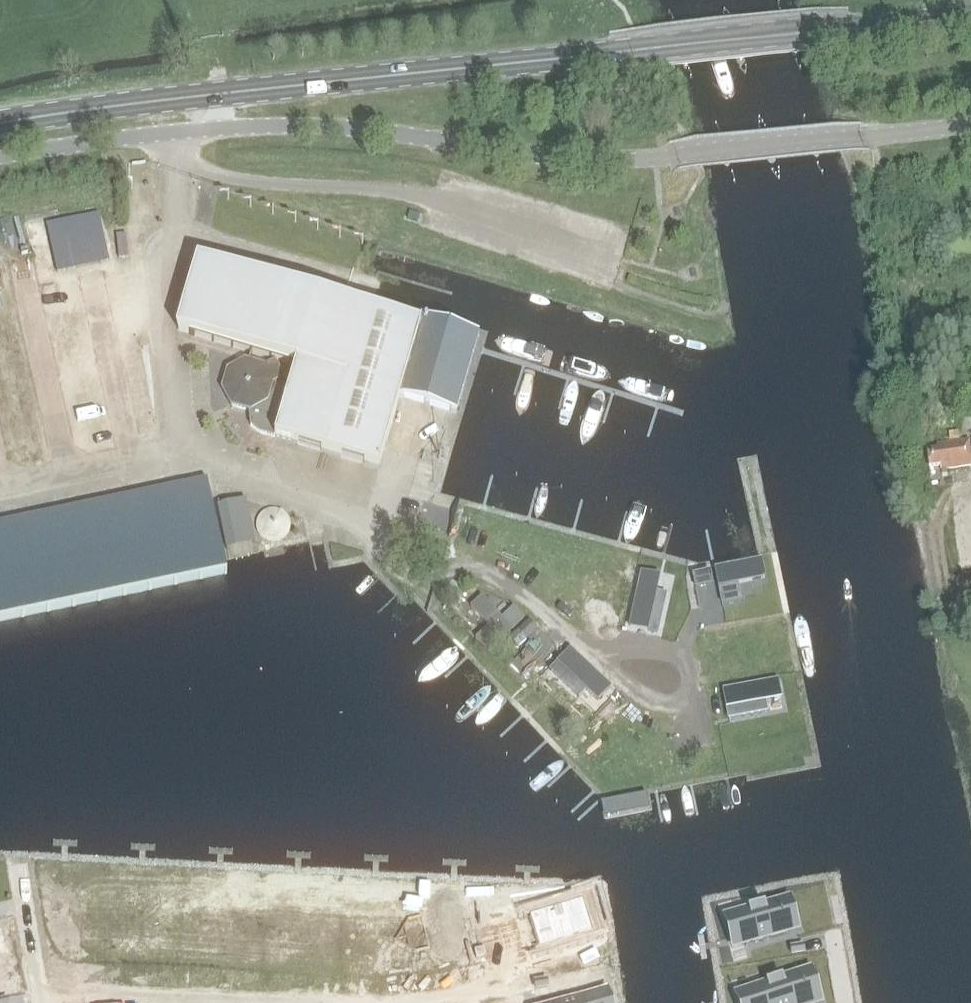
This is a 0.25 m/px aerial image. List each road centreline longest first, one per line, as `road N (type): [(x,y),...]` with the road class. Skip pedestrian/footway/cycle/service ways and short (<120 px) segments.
road 1 (primary): [(0,124),(126,103),(970,17)]
road 2 (unclassified): [(0,157),(267,126),(631,161),(970,125)]

